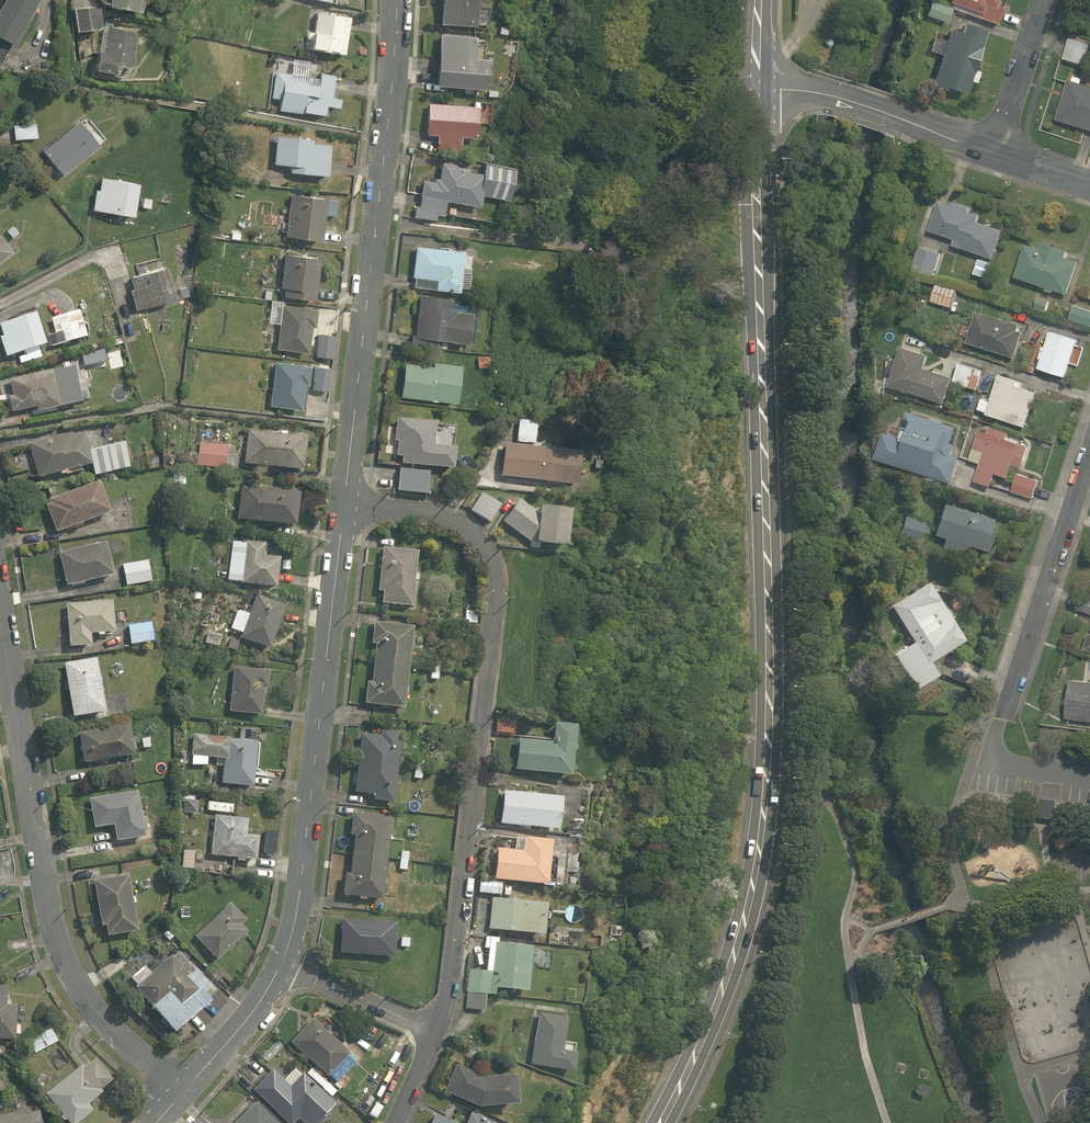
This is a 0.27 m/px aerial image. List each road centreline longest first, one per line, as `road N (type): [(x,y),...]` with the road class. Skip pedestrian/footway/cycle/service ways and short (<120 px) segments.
road 1 (secondary): [(662,1122),(729,976),(763,839),(768,675),(754,88)]
road 2 (residential): [(346,505),(446,519),(477,537),(491,560),(496,590),(474,781),(447,998),(434,1035)]
road 3 (residential): [(0,632),(49,921),(80,991),(185,1094)]
road 4 (residential): [(398,0),(346,505)]
road 5 (residential): [(346,505),(303,881),(284,959)]
road 6 (residential): [(1089,443),(999,719)]
road 7 (tertiary): [(754,88),(814,92),(997,153)]
road 8 (residential): [(284,959),(434,1035)]
road 9 (residential): [(284,959),(241,1029),(185,1094)]
road 10 (residential): [(1045,0),(997,153)]

